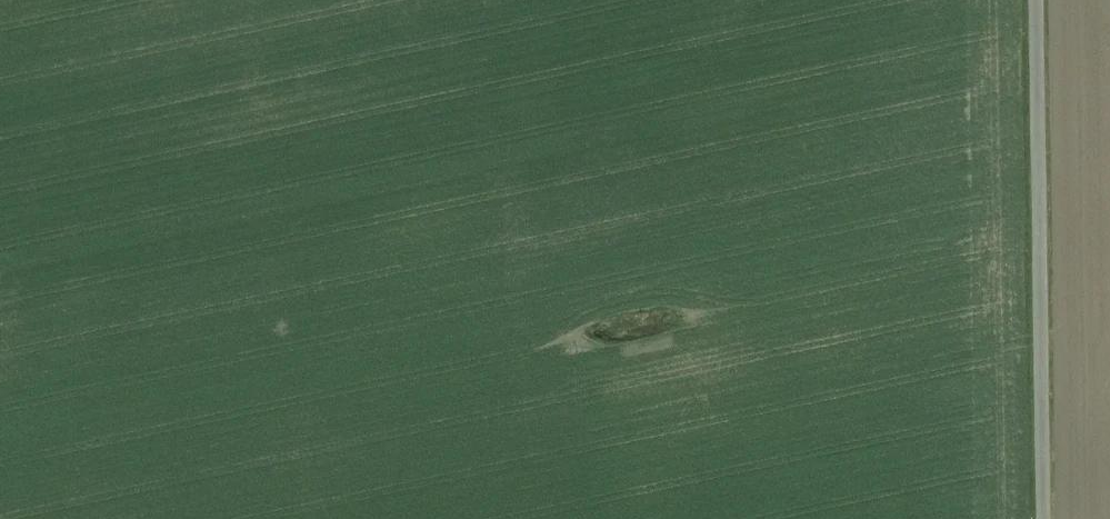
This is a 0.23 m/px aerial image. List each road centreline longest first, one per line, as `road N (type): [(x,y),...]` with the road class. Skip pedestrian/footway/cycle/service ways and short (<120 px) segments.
road 1 (unclassified): [(1048,518),(1042,0)]

